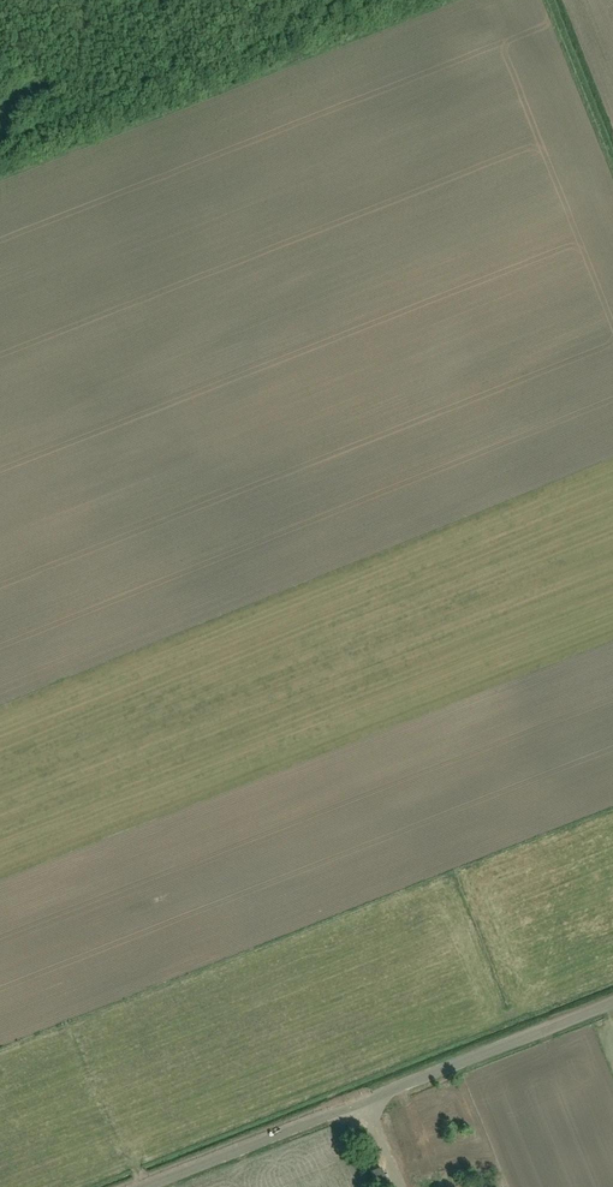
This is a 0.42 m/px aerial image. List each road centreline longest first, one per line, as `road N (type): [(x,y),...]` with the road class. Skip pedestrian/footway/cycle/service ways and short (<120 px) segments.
road 1 (unclassified): [(146,1186),(612,1003)]

